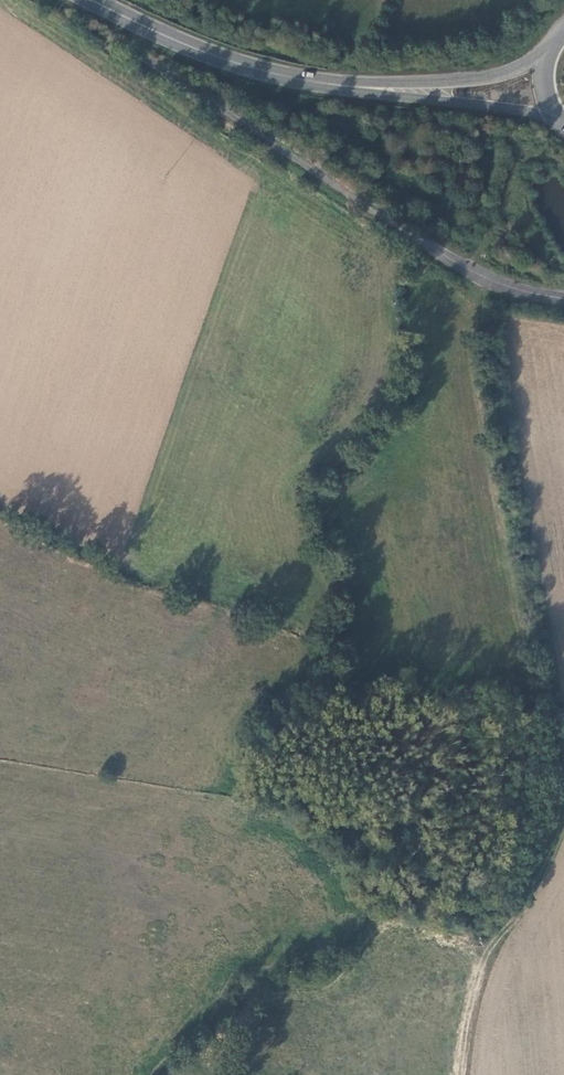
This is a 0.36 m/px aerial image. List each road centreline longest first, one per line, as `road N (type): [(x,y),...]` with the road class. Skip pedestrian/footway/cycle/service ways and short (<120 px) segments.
road 1 (secondary): [(93,0),(226,59),(348,85)]
road 2 (secondary): [(348,85),(558,119)]
road 3 (secondary): [(548,54),(521,70),(452,82),(348,85)]

